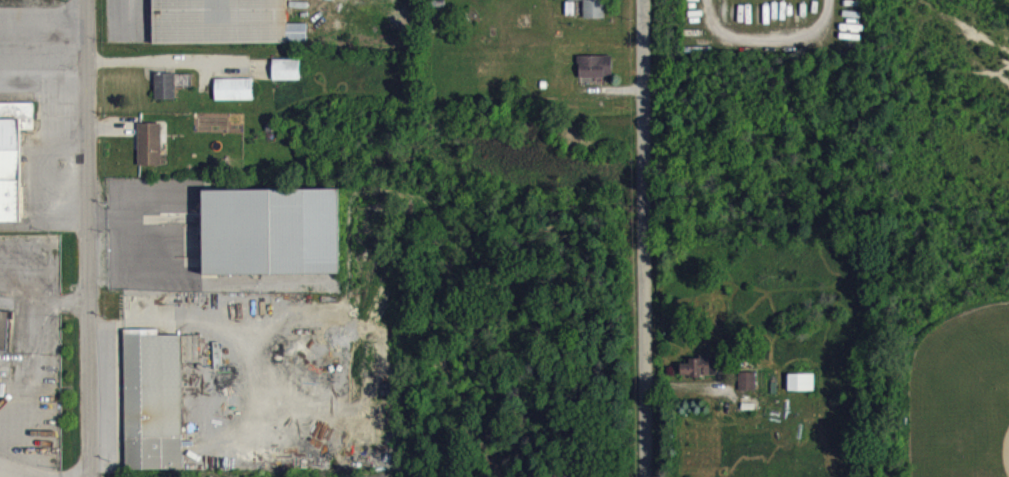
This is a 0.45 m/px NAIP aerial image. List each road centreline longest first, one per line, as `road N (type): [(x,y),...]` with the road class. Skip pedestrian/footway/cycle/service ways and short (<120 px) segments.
road 1 (residential): [(643,0),(647,476)]
road 2 (residential): [(84,0),(87,476)]

